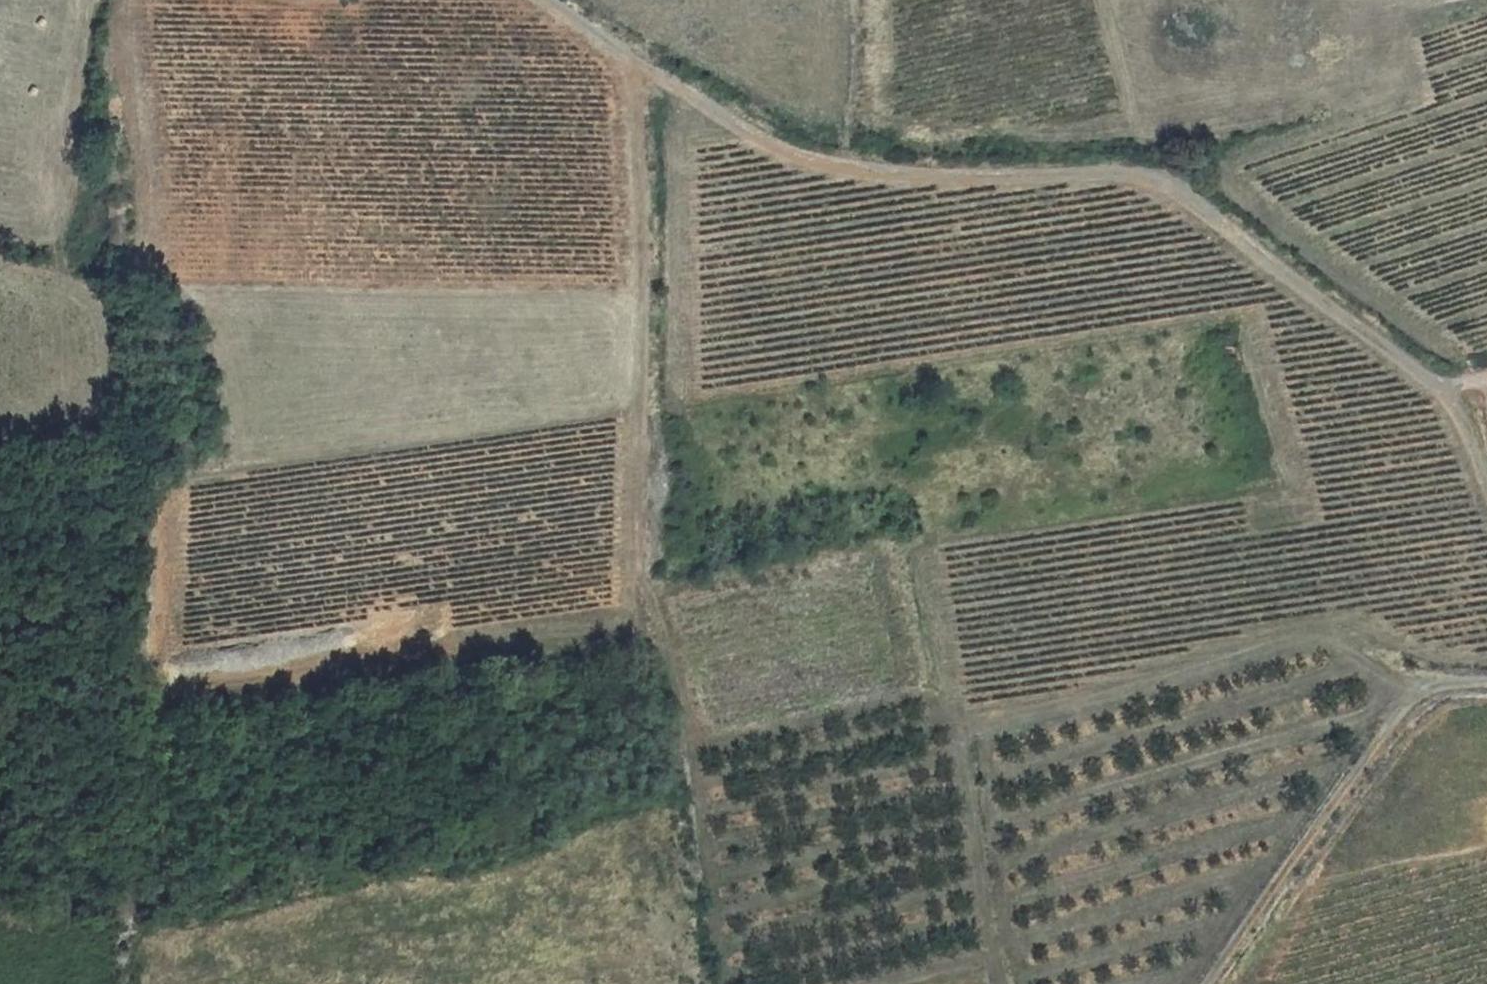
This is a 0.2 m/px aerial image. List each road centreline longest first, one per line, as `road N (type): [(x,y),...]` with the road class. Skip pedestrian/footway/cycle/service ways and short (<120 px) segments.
road 1 (track): [(545,0),(801,157),(890,173),(1146,175),(1429,378),(1486,383)]
road 2 (track): [(960,722),(1098,697),(1295,641),(1329,641),(1394,676),(1431,685)]
road 3 (track): [(1213,983),(1379,735),(1431,685),(1486,684)]

